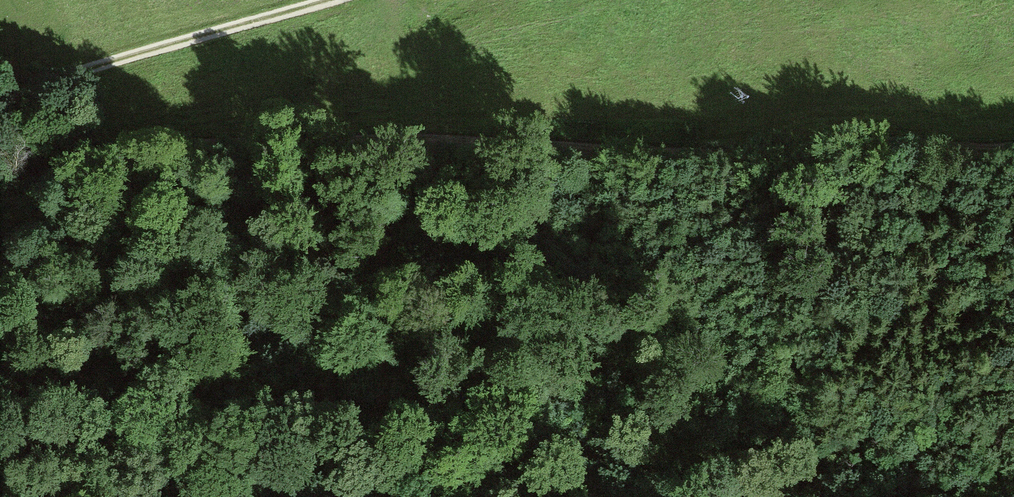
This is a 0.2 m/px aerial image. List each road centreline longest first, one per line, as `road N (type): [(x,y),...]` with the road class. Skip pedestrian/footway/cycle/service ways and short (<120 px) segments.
road 1 (track): [(1013,138),(813,133),(654,151),(324,144)]
road 2 (track): [(318,0),(0,94)]
road 3 (track): [(0,189),(100,154),(300,145)]
road 4 (track): [(193,496),(0,486)]

